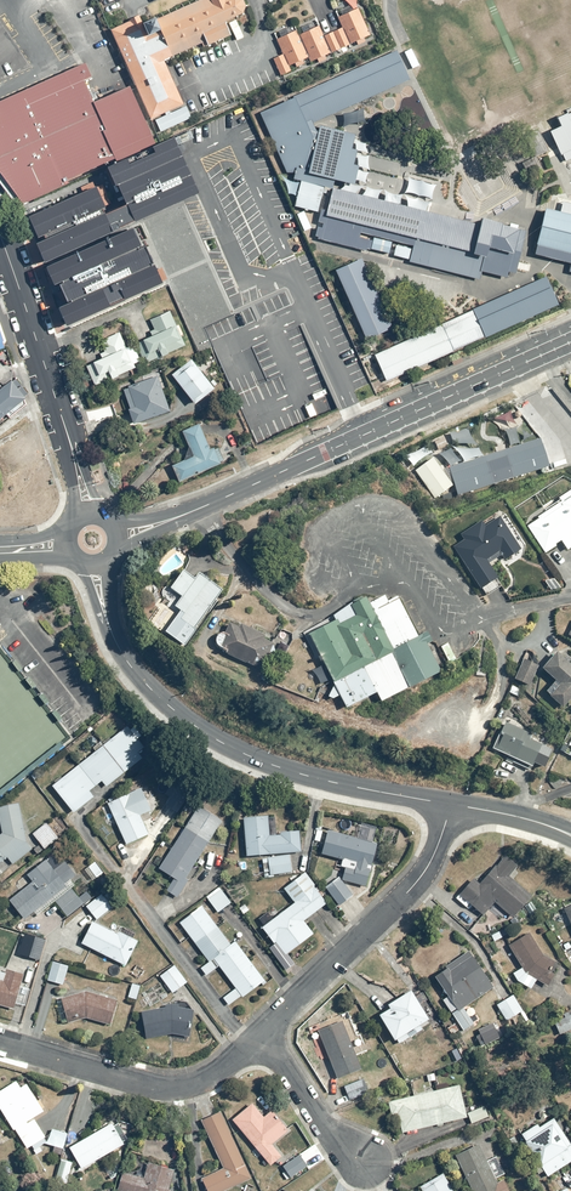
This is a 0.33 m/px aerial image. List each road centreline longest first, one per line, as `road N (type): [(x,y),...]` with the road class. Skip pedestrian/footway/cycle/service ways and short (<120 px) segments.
road 1 (tertiary): [(118,534),(204,506),(570,342)]
road 2 (secondary): [(93,564),(129,663),(194,726),(276,767),(451,805)]
road 3 (residential): [(259,1039),(425,872),(451,805)]
road 4 (secondary): [(0,235),(86,512)]
road 5 (residential): [(0,1044),(167,1091),(212,1079),(259,1039)]
road 6 (residential): [(363,1161),(259,1039)]
road 7 (secondary): [(451,805),(570,836)]

